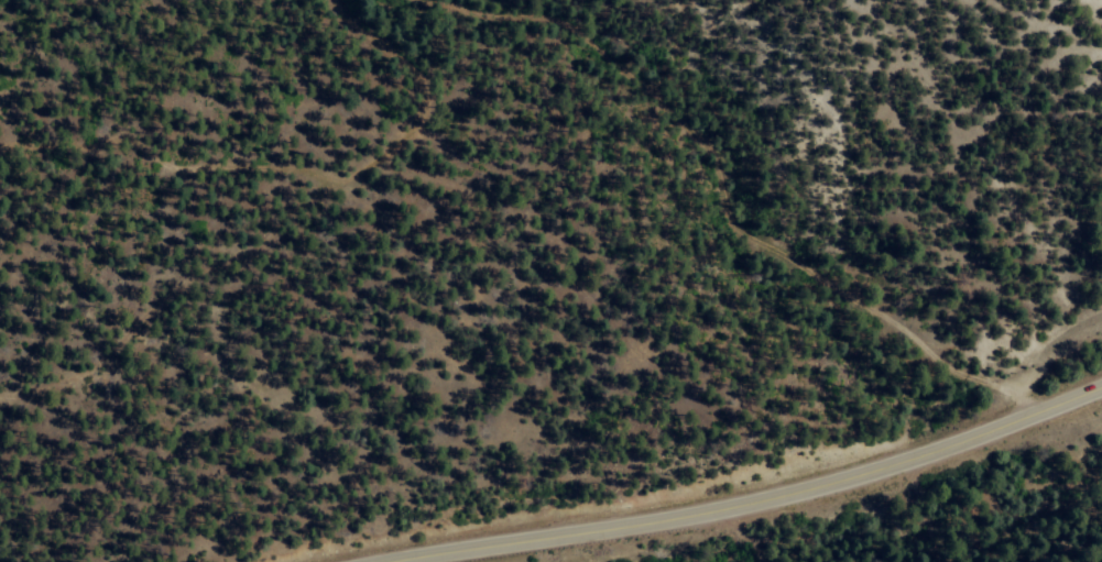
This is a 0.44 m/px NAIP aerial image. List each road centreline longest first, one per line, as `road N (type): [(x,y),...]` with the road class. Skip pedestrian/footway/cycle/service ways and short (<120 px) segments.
road 1 (primary): [(385,561),(764,496),(989,431),(1101,387)]
road 2 (residential): [(539,0),(729,181),(1036,414)]
road 3 (residential): [(0,110),(236,141),(351,118),(369,36),(343,0)]

